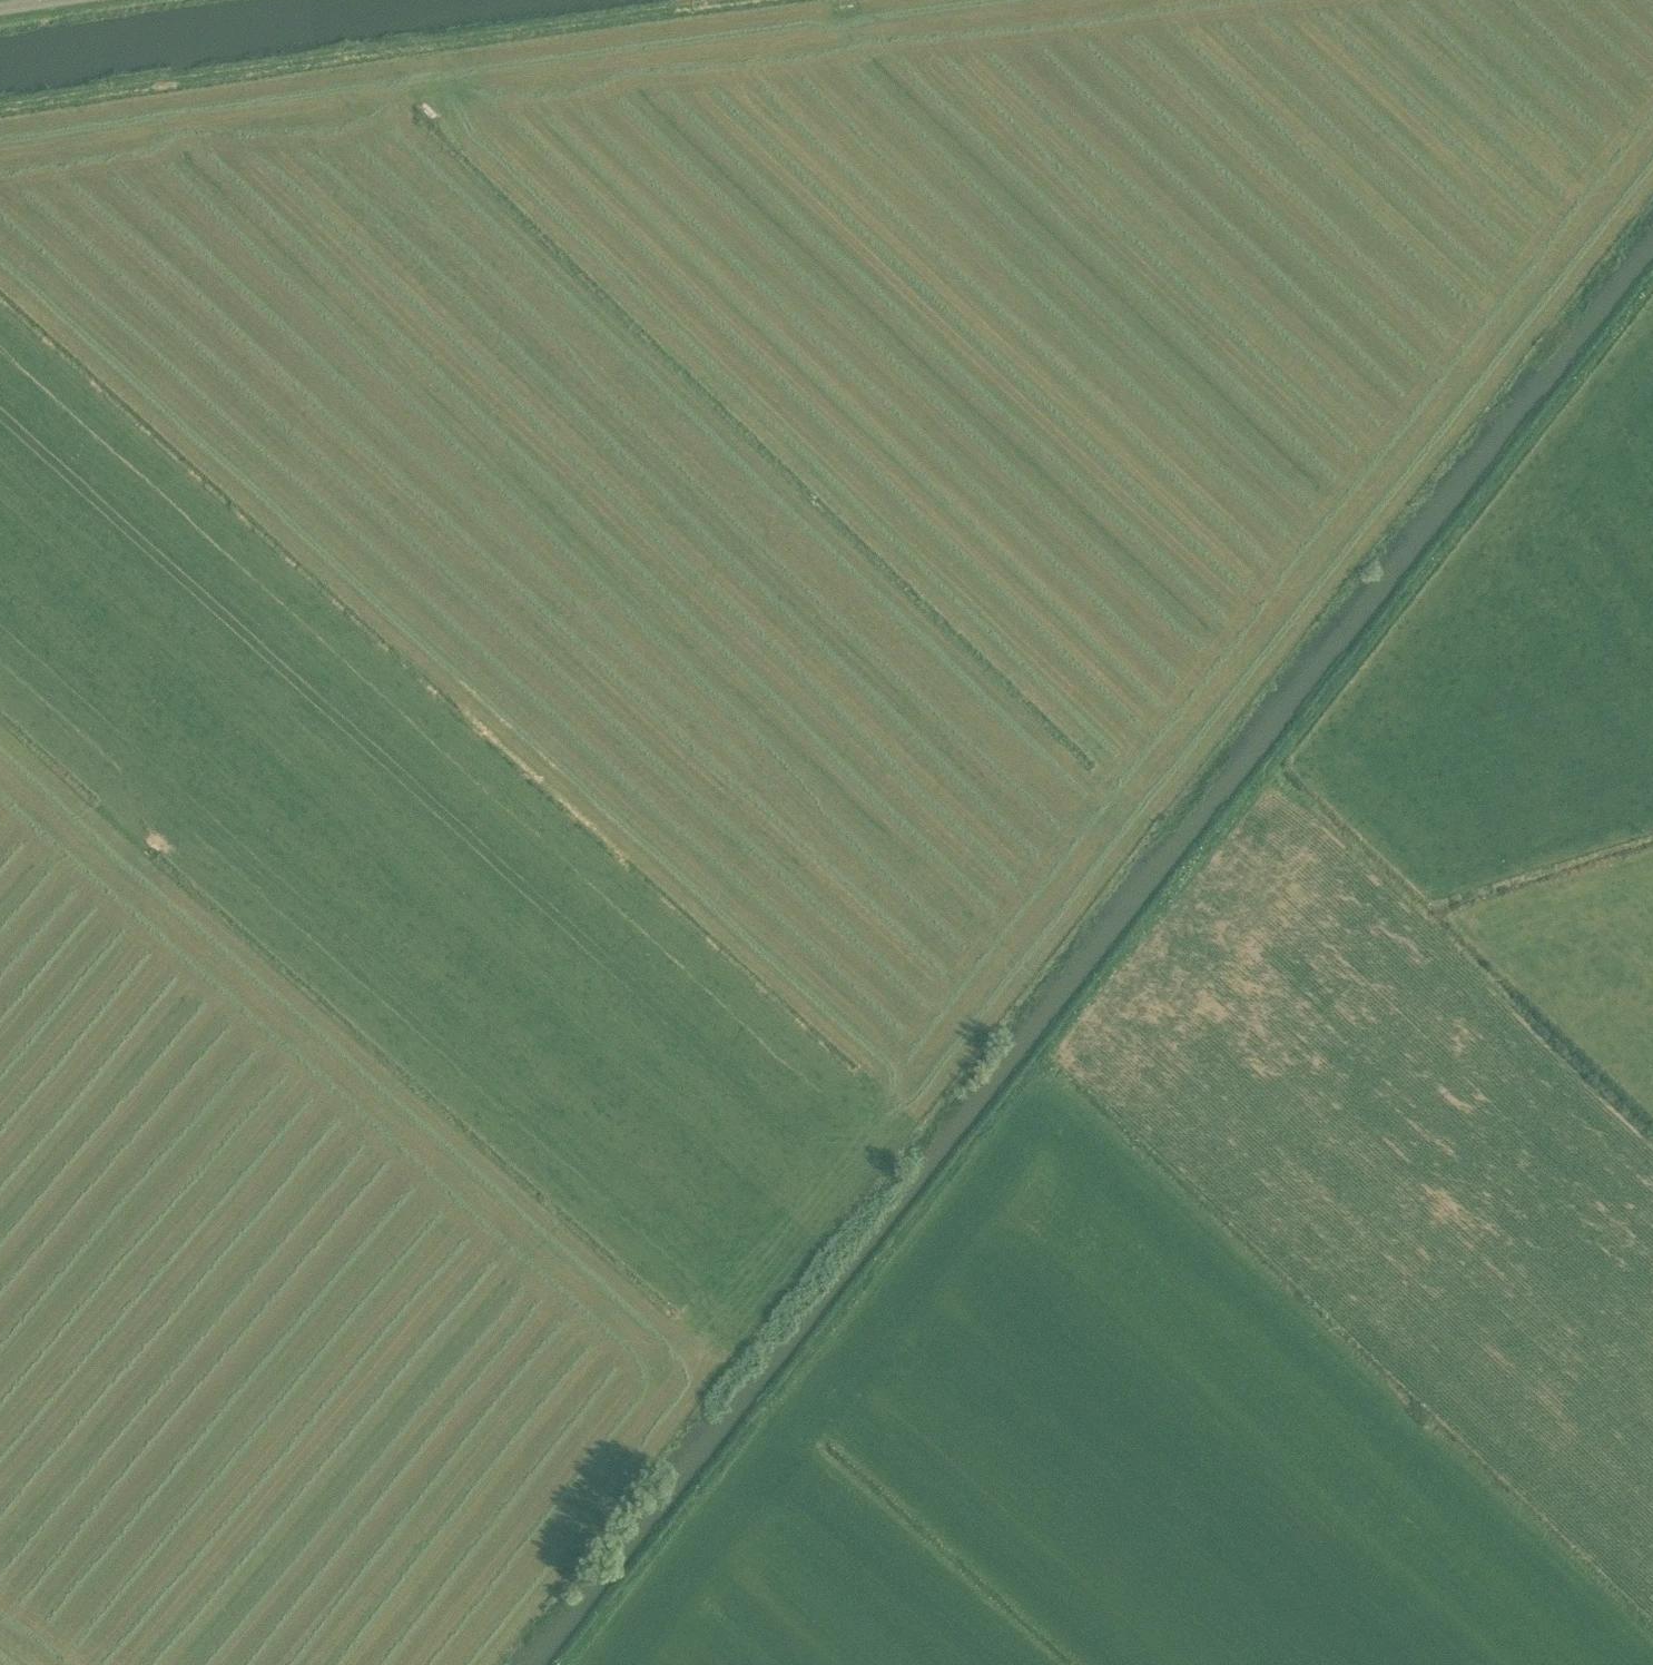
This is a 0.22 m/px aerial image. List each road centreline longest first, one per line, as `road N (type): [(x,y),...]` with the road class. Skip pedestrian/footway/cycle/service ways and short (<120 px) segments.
road 1 (track): [(0,110),(758,0)]

